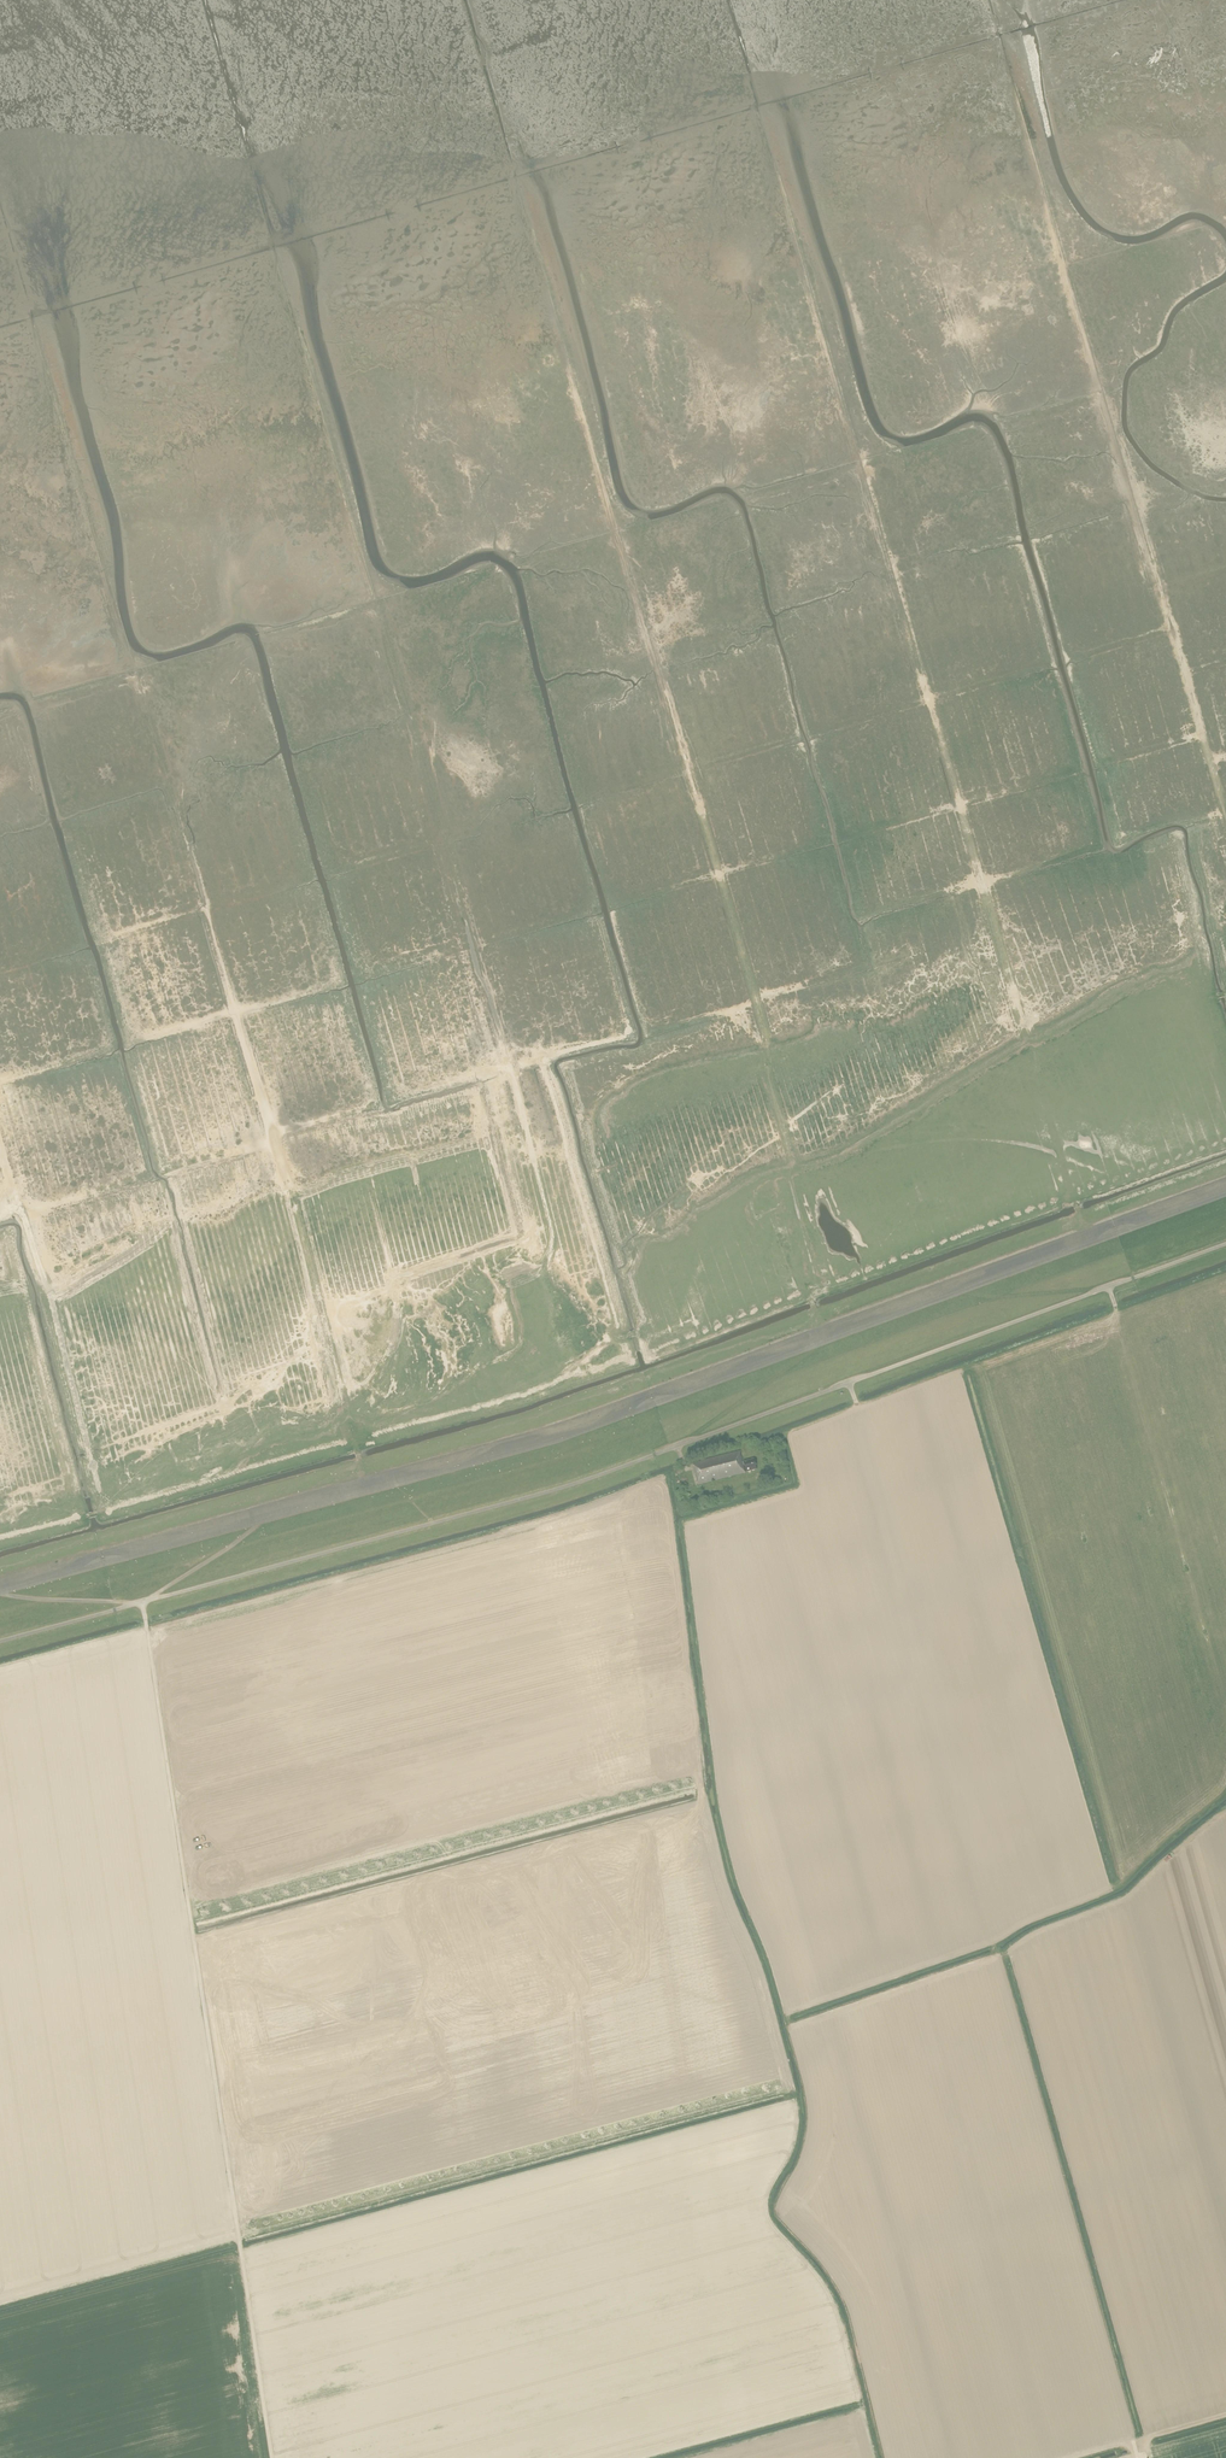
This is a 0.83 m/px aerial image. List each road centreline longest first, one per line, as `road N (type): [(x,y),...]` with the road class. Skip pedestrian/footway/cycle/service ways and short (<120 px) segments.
road 1 (track): [(0,1592),(562,1439),(1225,1194)]
road 2 (track): [(678,1446),(817,1345)]
road 3 (track): [(966,1290),(1015,1296),(1109,1287)]
road 4 (track): [(142,1602),(0,1592)]

